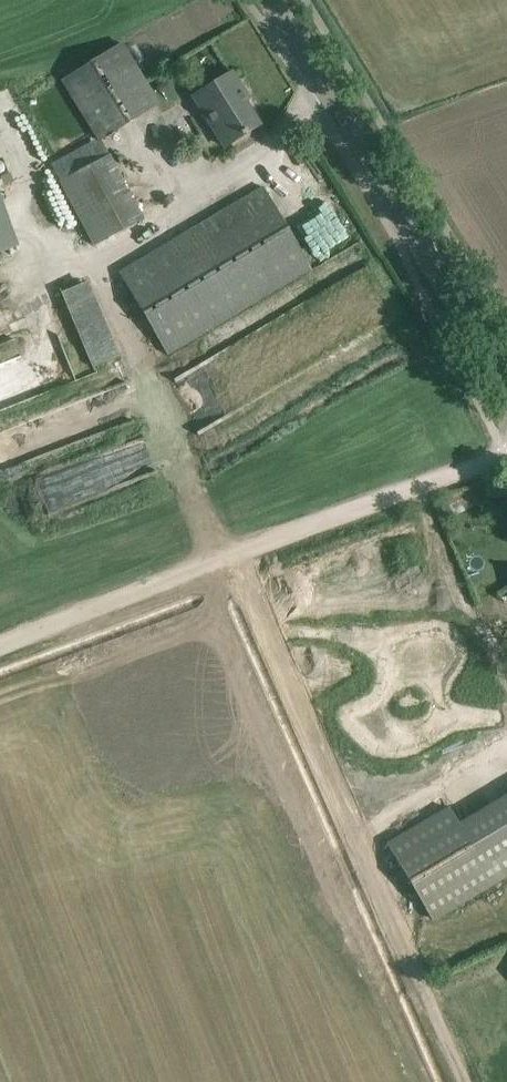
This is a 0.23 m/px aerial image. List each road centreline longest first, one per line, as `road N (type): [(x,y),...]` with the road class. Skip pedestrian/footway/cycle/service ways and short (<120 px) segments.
road 1 (track): [(464,1081),(221,564)]
road 2 (track): [(506,456),(0,648)]
road 3 (tertiary): [(506,381),(273,0)]

